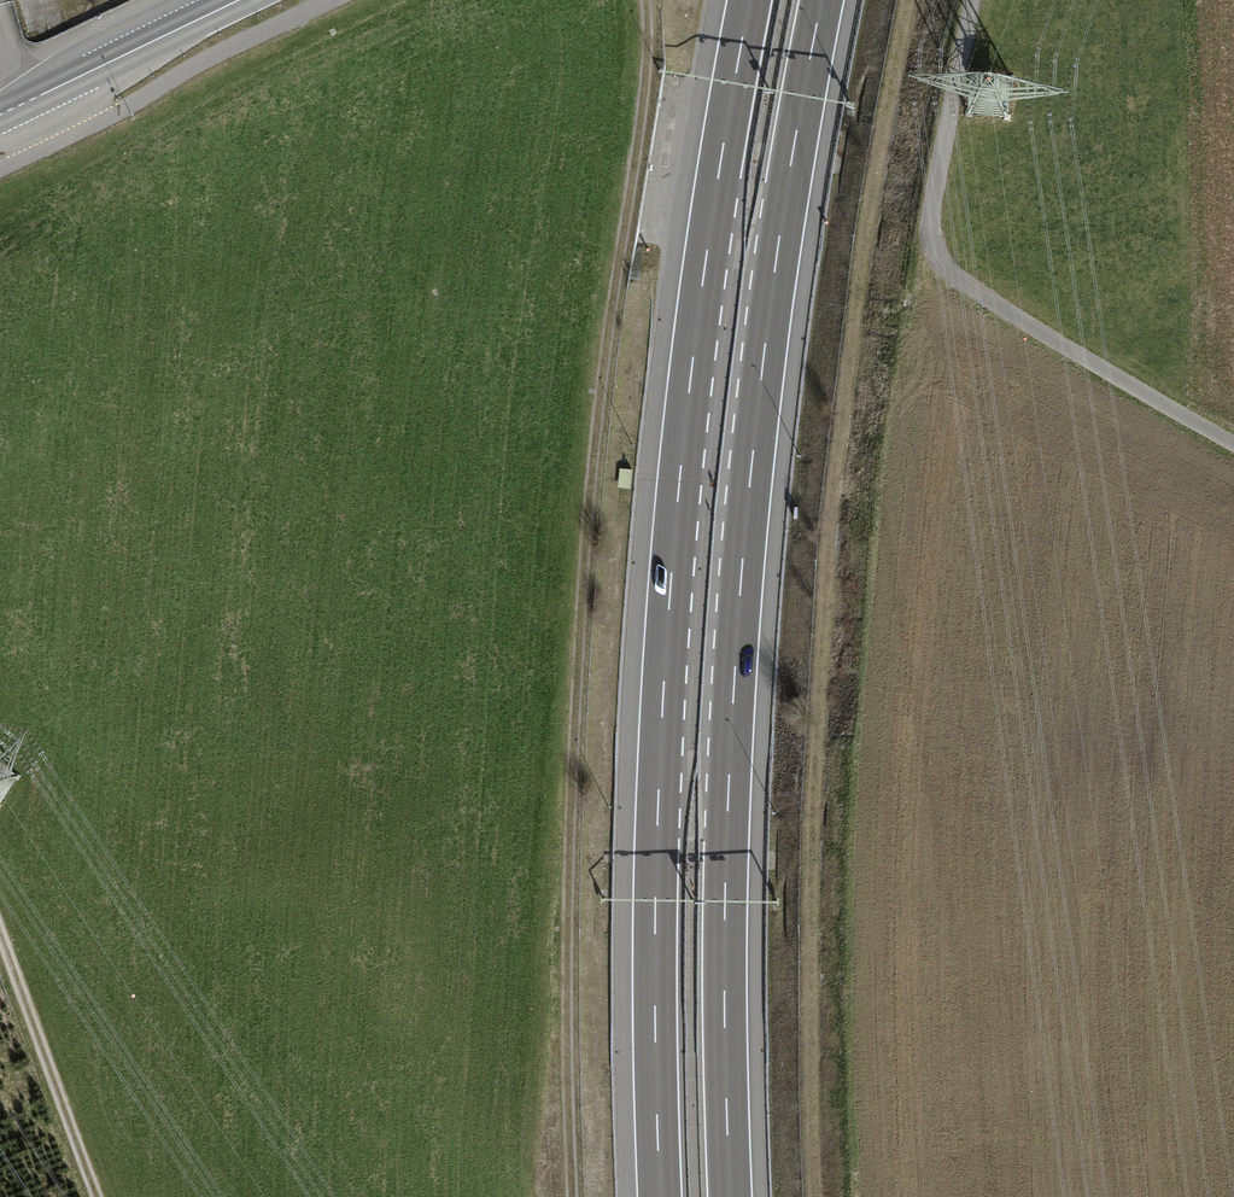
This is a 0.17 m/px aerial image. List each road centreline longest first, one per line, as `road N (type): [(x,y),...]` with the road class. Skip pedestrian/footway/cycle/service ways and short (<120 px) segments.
road 1 (motorway): [(731,1196),(729,762),(742,573),(784,203),(823,0)]
road 2 (track): [(825,1196),(821,756),(879,163),(913,0)]
road 3 (motorway): [(749,0),(682,445),(663,690),(655,900),(659,1196)]
road 4 (track): [(579,1196),(569,818),(600,395),(646,66),(647,0)]
road 5 (track): [(113,1196),(0,896)]
road 6 (secondary): [(239,0),(0,115)]

